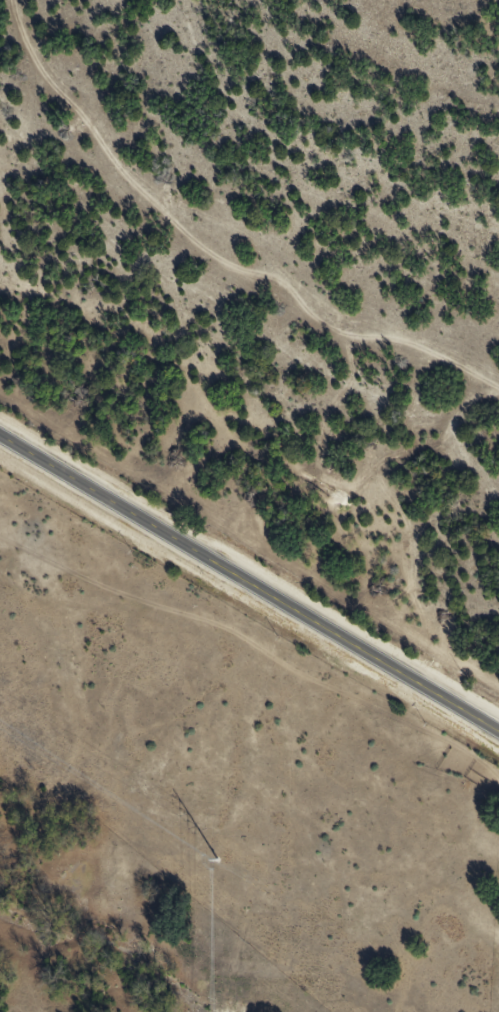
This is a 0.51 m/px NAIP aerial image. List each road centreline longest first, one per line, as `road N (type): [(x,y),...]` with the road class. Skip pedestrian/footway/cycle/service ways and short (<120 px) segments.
road 1 (tertiary): [(498,733),(0,437)]

